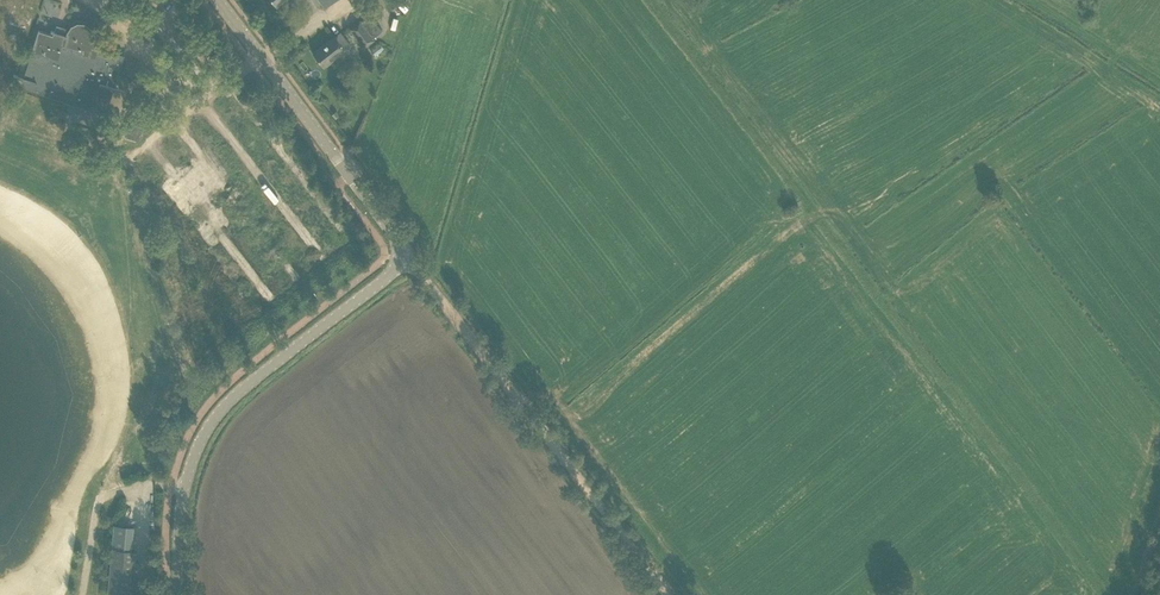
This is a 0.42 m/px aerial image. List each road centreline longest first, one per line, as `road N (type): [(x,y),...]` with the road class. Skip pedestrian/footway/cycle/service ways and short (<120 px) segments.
road 1 (tertiary): [(180,594),(180,511),(202,435),(236,395),(401,259),(397,238),(215,0)]
road 2 (track): [(401,259),(420,273),(670,594)]

